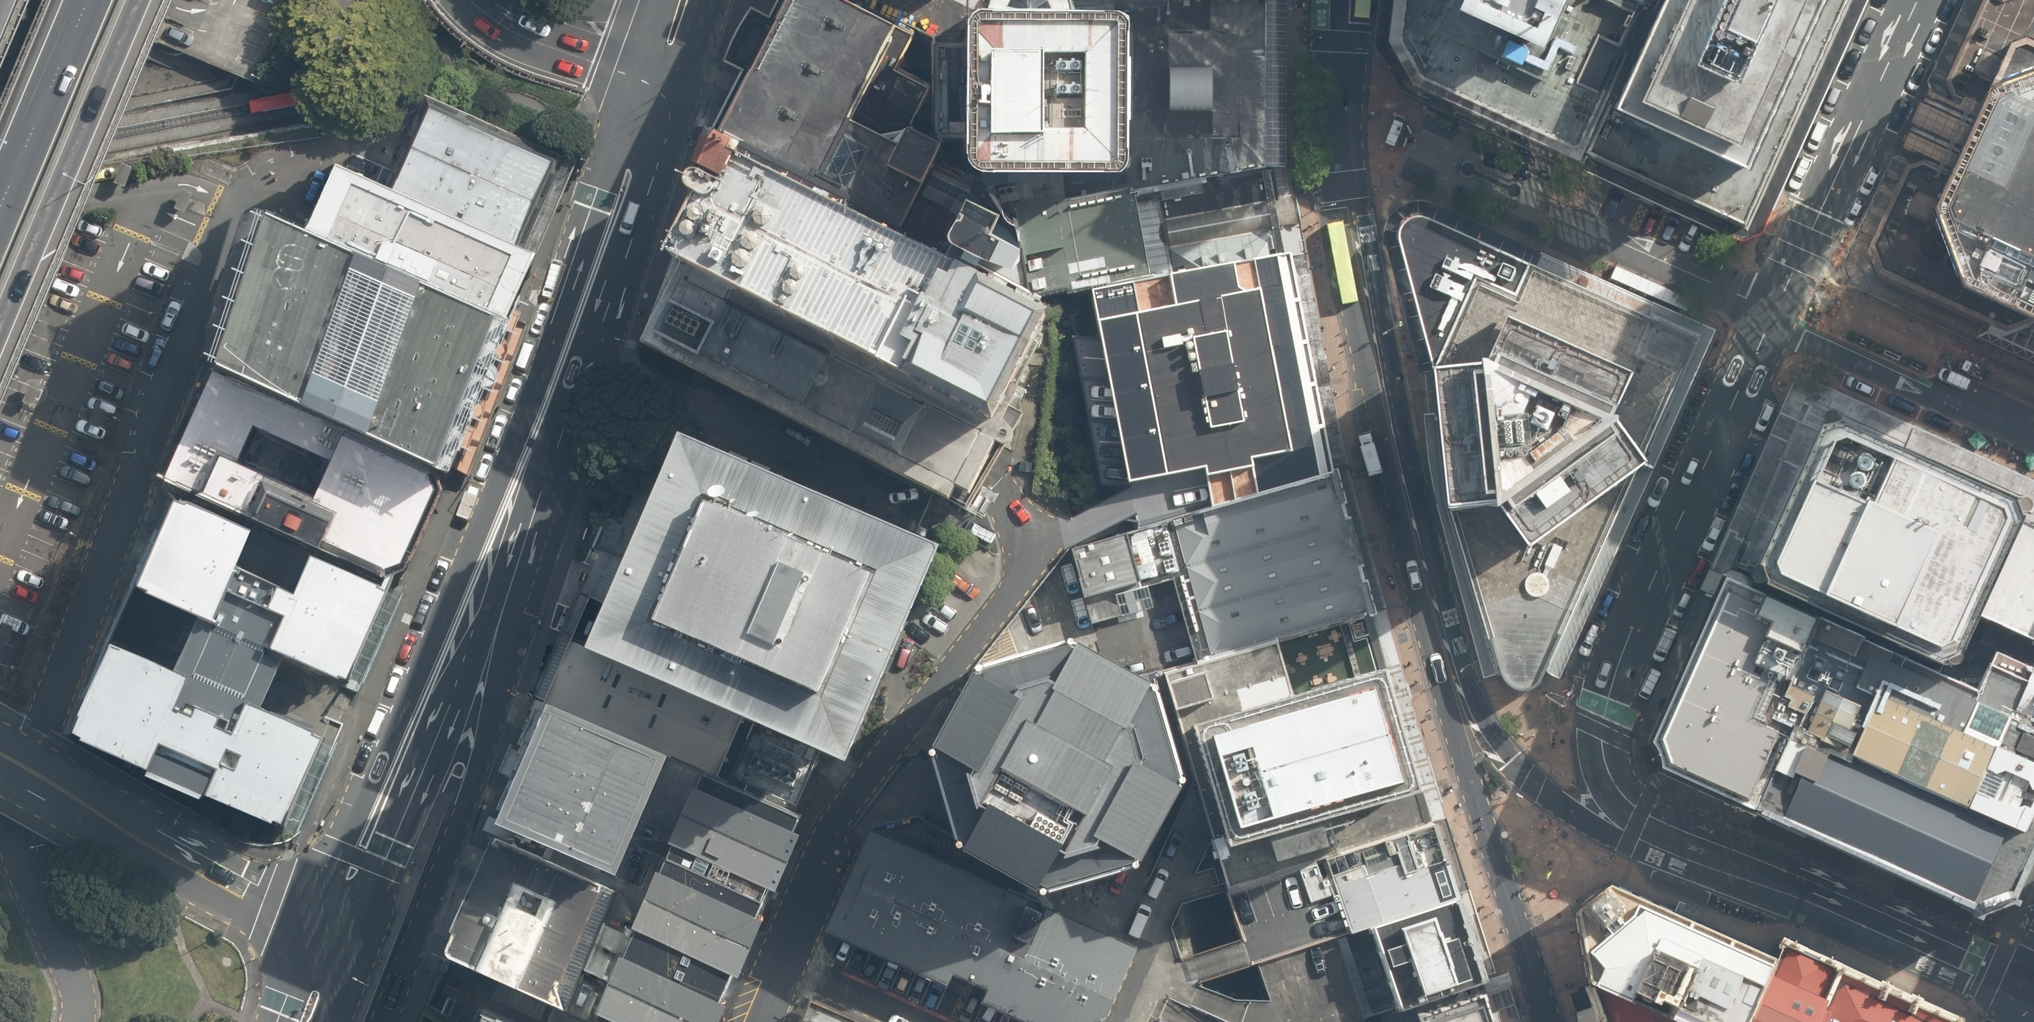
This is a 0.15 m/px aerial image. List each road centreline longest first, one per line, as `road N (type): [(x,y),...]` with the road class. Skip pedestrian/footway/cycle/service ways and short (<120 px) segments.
road 1 (secondary): [(314,930),(503,468),(637,71)]
road 2 (tertiary): [(1447,651),(1404,513),(1367,342),(1343,147),(1349,0)]
road 3 (secondary): [(556,434),(484,748),(383,1021)]
road 4 (residential): [(1061,533),(858,795),(759,1021)]
road 5 (secondary): [(556,434),(352,949)]
road 6 (secondary): [(1773,327),(1630,633),(1608,698),(1604,753),(1617,791),(1639,819)]
road 7 (secondary): [(1639,819),(2033,995)]
road 8 (tertiary): [(1550,1021),(1479,815),(1447,651)]
road 9 (secondary): [(675,83),(556,434)]
road 10 (motorway): [(144,0),(0,341)]
road 11 (secondary): [(1924,0),(1773,327)]
road 12 (tertiary): [(314,930),(0,759)]
road 13 (unclassified): [(2033,439),(1773,327)]
road 14 (tertiary): [(1447,651),(1485,723),(1543,790),(1577,809),(1639,819)]
road 15 (unclassified): [(1773,327),(1553,225)]
road 16 (motorway): [(0,204),(88,0)]
road 17 (motorway): [(484,0),(548,46),(637,71)]

